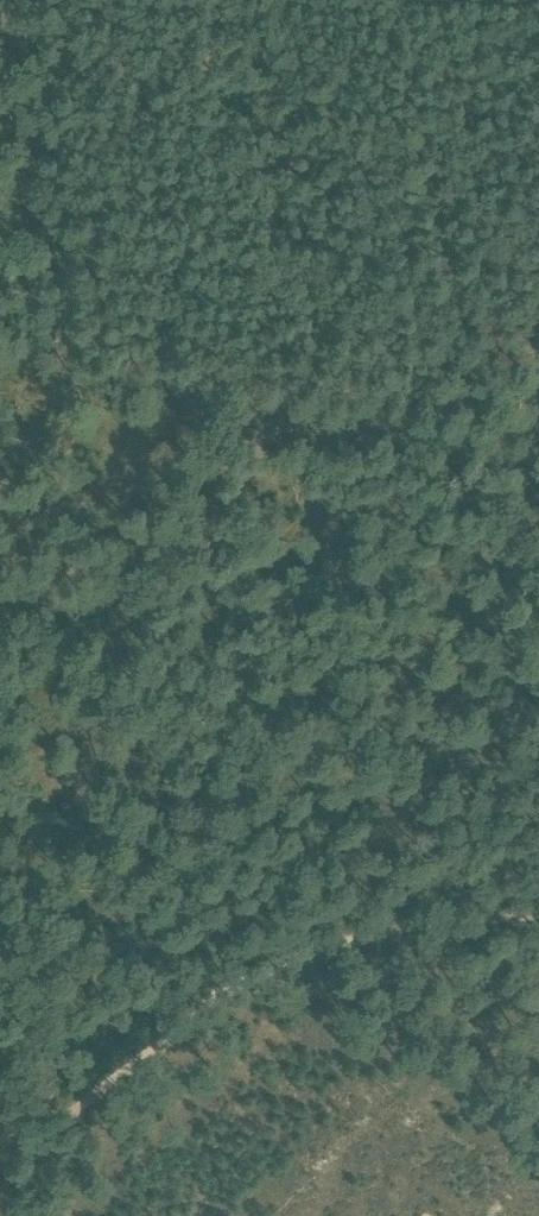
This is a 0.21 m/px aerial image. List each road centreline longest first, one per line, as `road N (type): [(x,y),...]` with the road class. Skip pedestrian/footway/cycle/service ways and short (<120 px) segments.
road 1 (track): [(0,1136),(67,1113),(178,1023),(352,943),(467,910),(538,908)]

